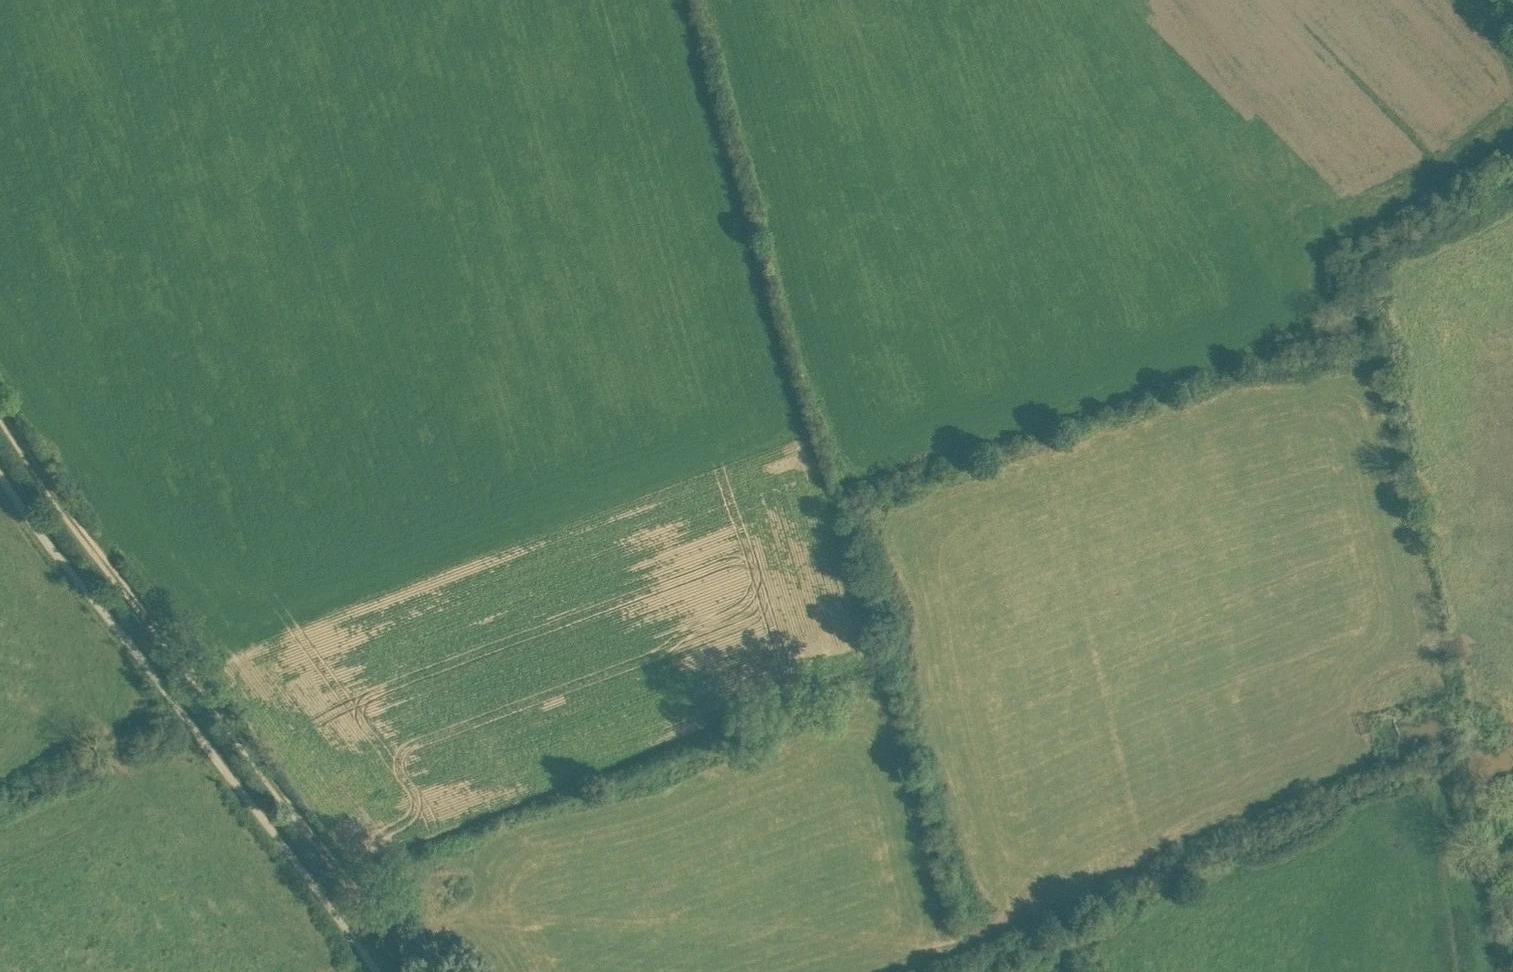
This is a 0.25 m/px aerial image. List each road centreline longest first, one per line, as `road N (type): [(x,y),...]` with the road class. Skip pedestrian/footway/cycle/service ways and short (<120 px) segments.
road 1 (track): [(418,971),(0,413)]

